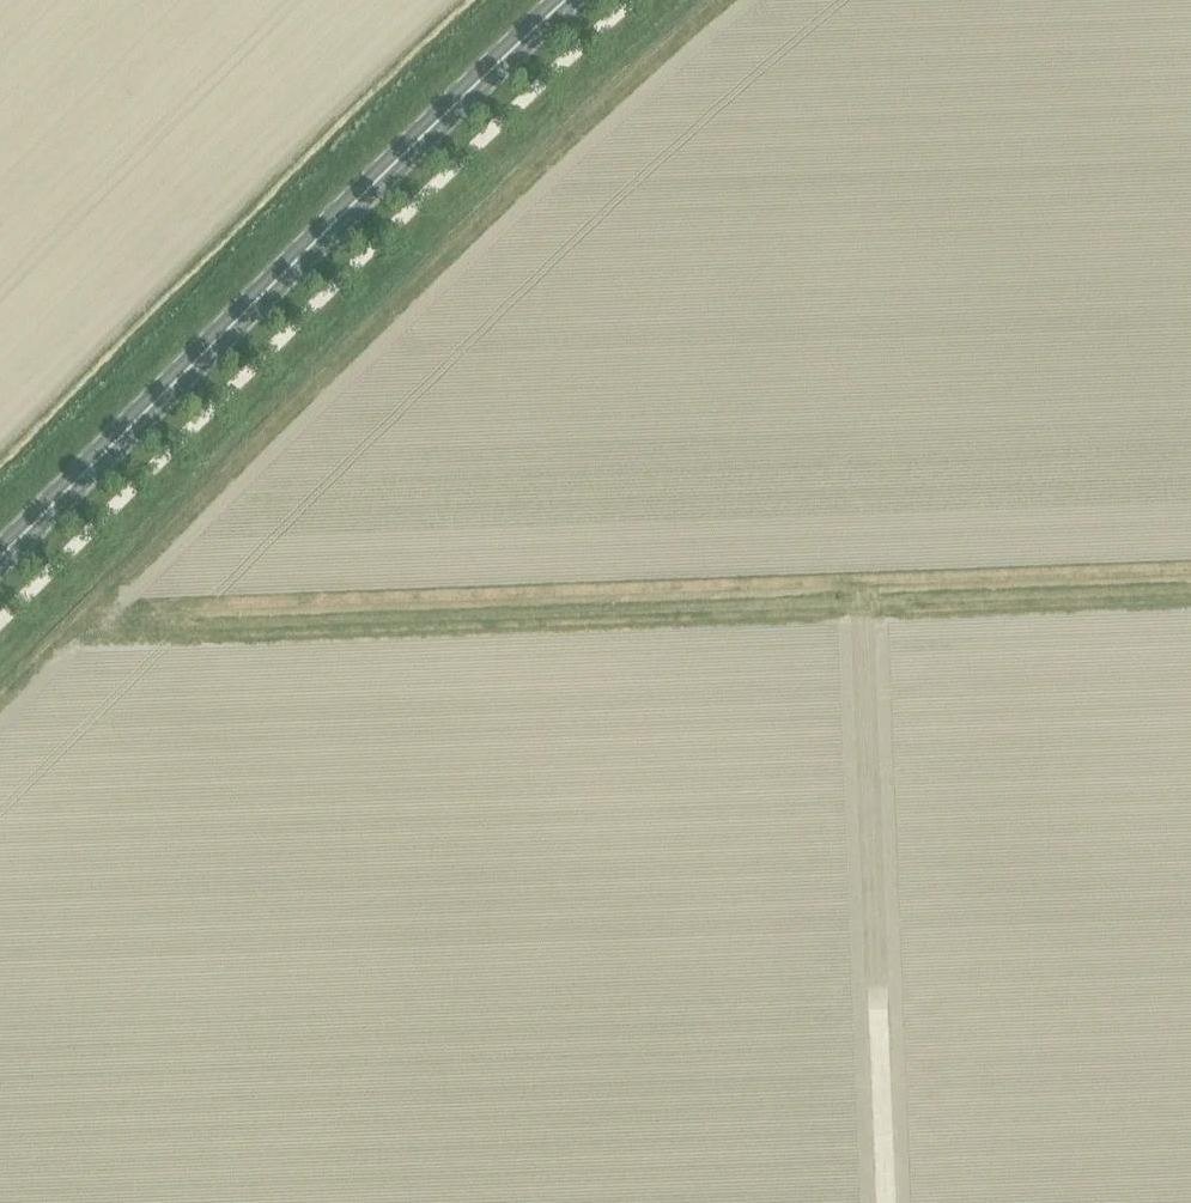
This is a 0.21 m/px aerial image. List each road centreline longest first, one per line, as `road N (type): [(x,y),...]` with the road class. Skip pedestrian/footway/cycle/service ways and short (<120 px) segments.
road 1 (secondary): [(0,556),(567,0)]

